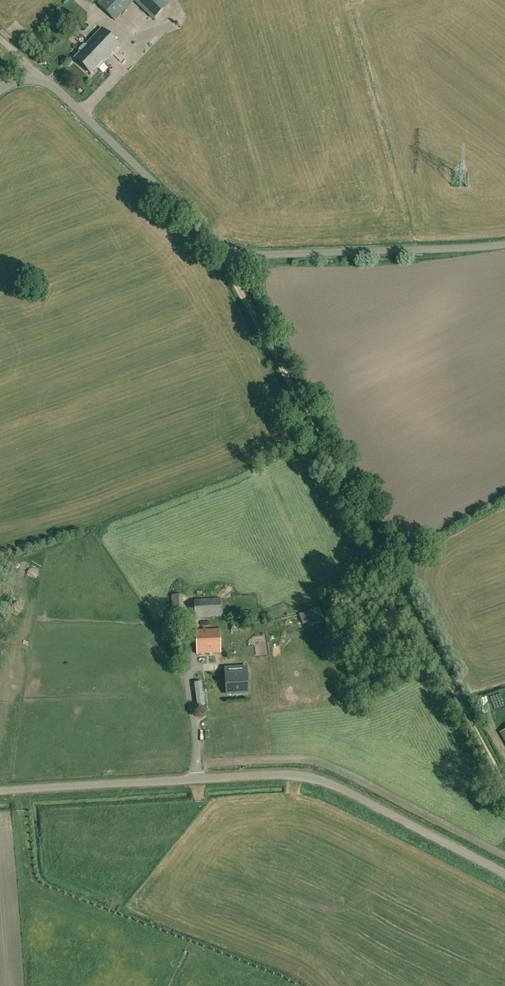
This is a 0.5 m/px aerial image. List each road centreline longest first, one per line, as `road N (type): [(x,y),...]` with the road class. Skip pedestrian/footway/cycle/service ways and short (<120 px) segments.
road 1 (track): [(229,251),(232,275),(504,786)]
road 2 (unclassified): [(0,89),(28,79),(50,83),(238,254),(504,245)]
road 3 (unclassified): [(504,873),(326,784),(292,776),(0,792)]

